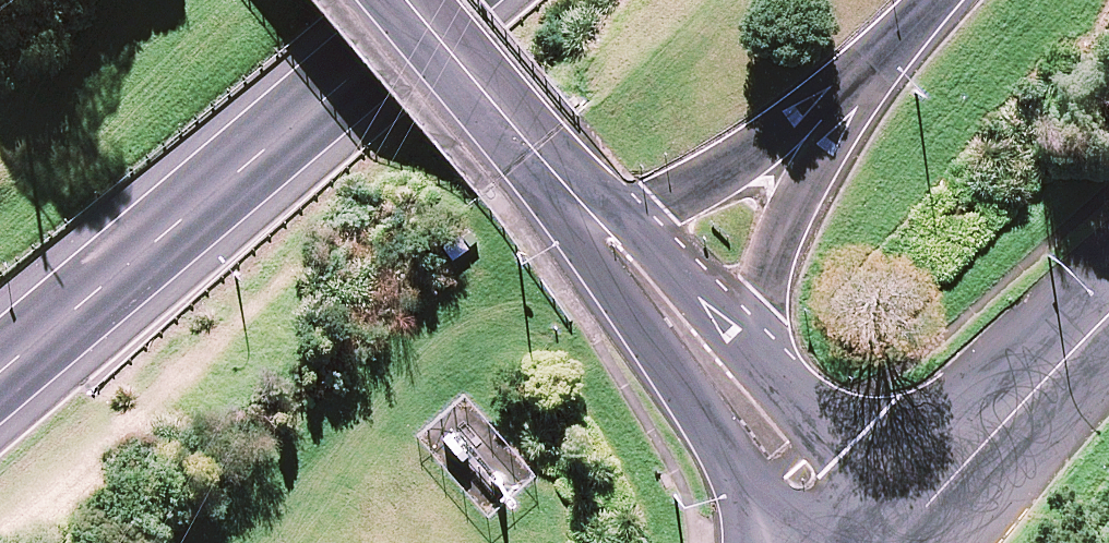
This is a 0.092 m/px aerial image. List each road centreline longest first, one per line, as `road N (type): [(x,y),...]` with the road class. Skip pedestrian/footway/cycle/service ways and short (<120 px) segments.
road 1 (trunk): [(450,0),(0,379)]
road 2 (tertiary): [(778,542),(590,254),(590,208)]
road 3 (trunk): [(866,70),(723,168),(660,199),(590,208)]
road 4 (trunk): [(866,70),(783,225),(743,346)]
road 5 (tertiary): [(411,0),(590,208)]
road 6 (residential): [(918,513),(1108,318)]
road 7 (tertiary): [(743,346),(918,513)]
road 8 (tertiary): [(590,208),(629,233),(743,346)]

